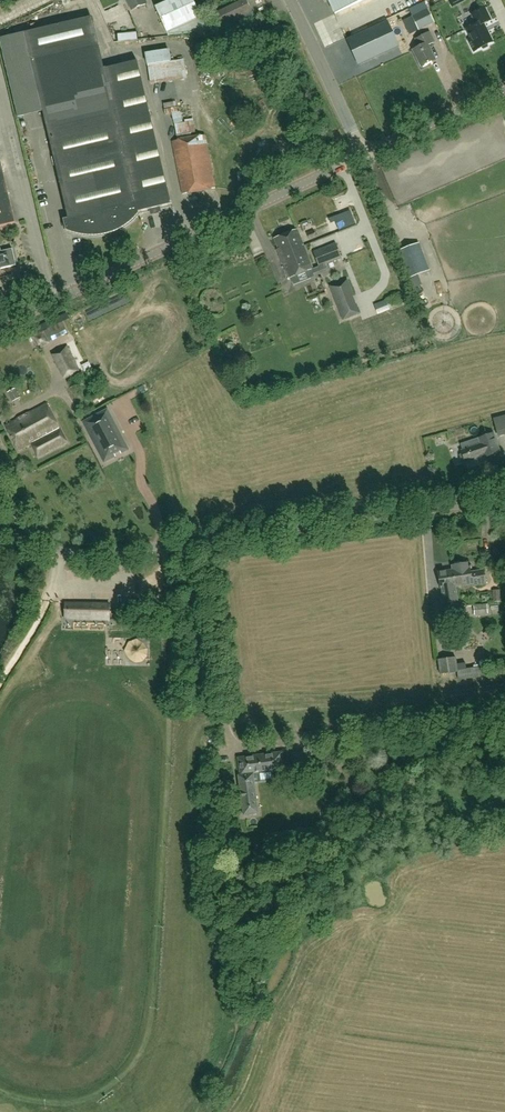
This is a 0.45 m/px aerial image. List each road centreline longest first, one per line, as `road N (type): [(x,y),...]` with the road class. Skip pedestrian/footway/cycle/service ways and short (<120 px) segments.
road 1 (unclassified): [(504,499),(84,556),(49,546),(0,491)]
road 2 (tertiary): [(0,322),(365,158)]
road 3 (unclassified): [(365,158),(290,0)]
road 4 (tertiary): [(365,158),(504,90)]

